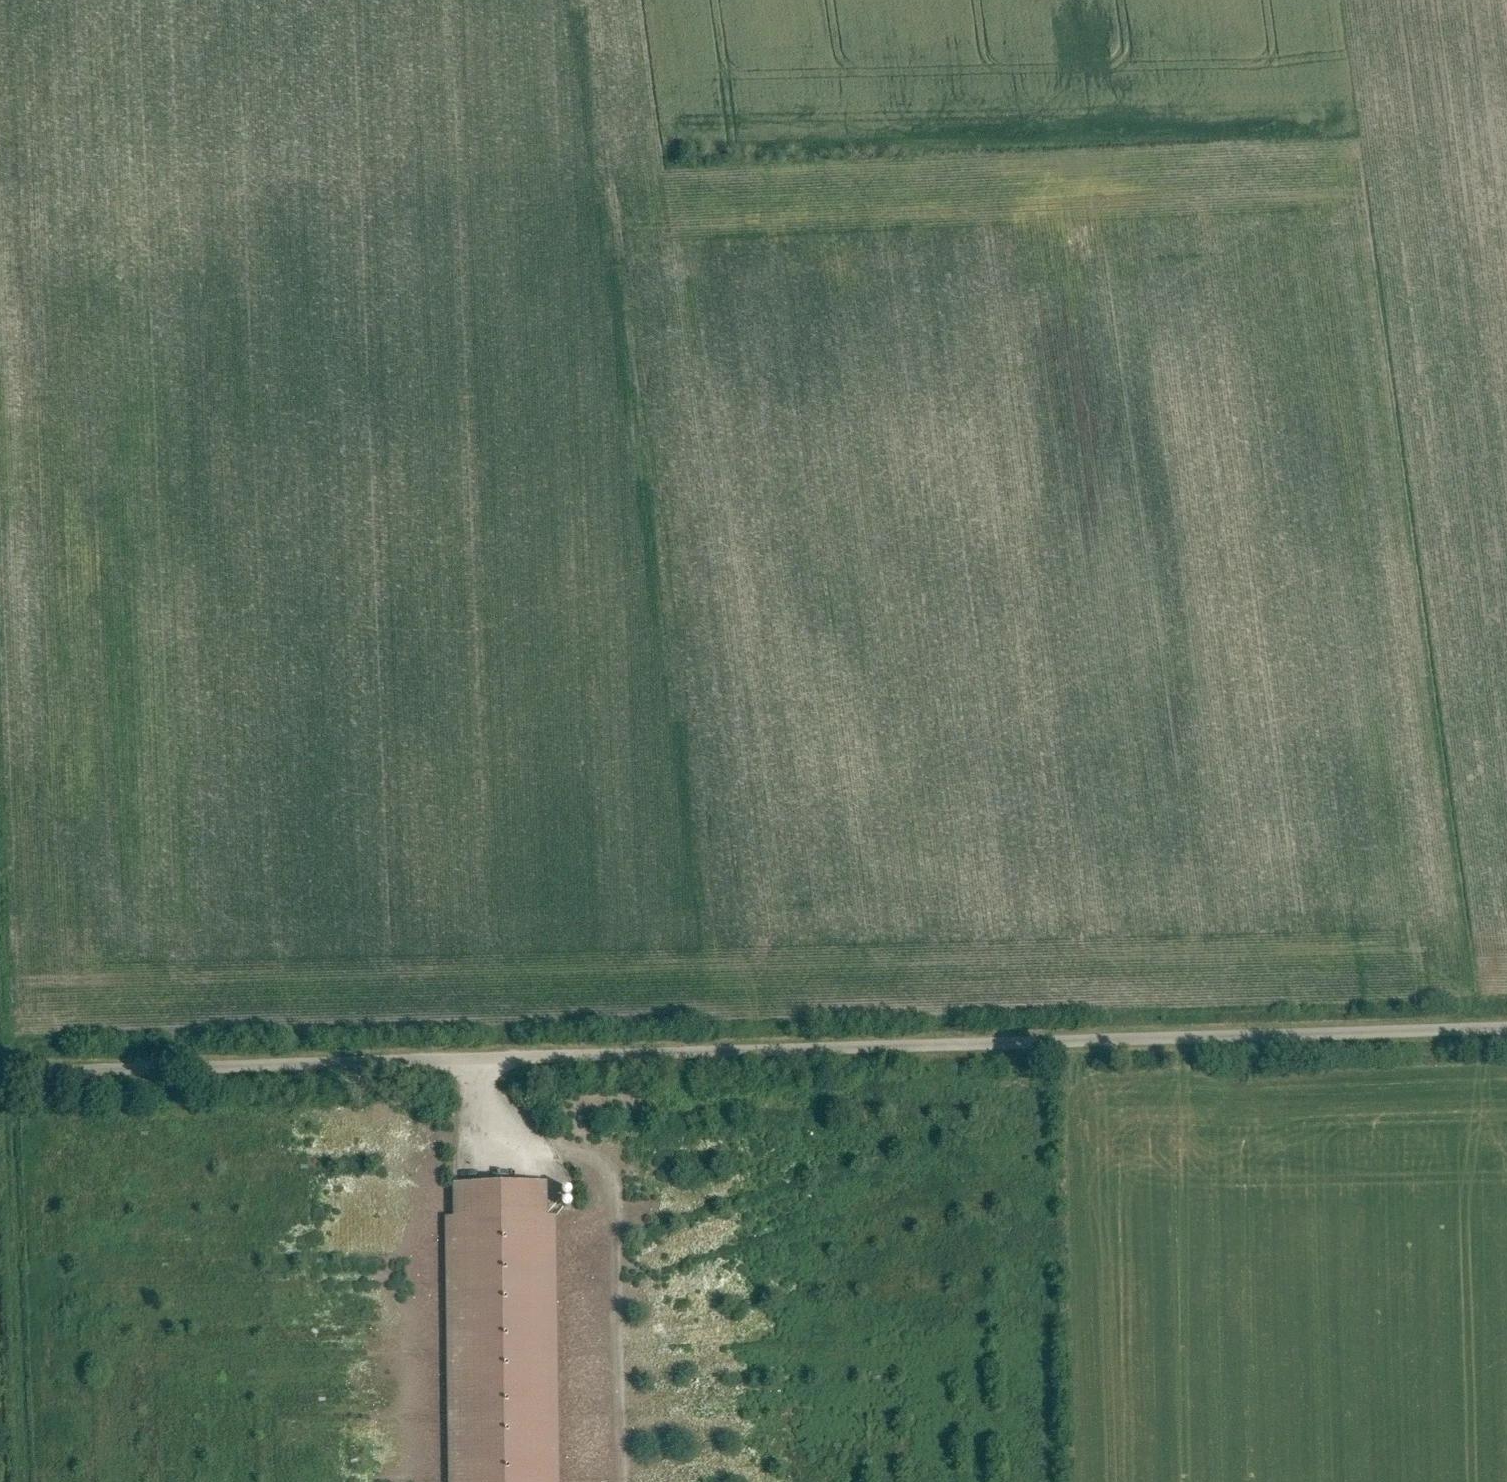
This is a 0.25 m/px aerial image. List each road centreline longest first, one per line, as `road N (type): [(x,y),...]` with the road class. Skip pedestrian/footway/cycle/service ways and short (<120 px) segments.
road 1 (residential): [(0,1077),(1506,1031)]

